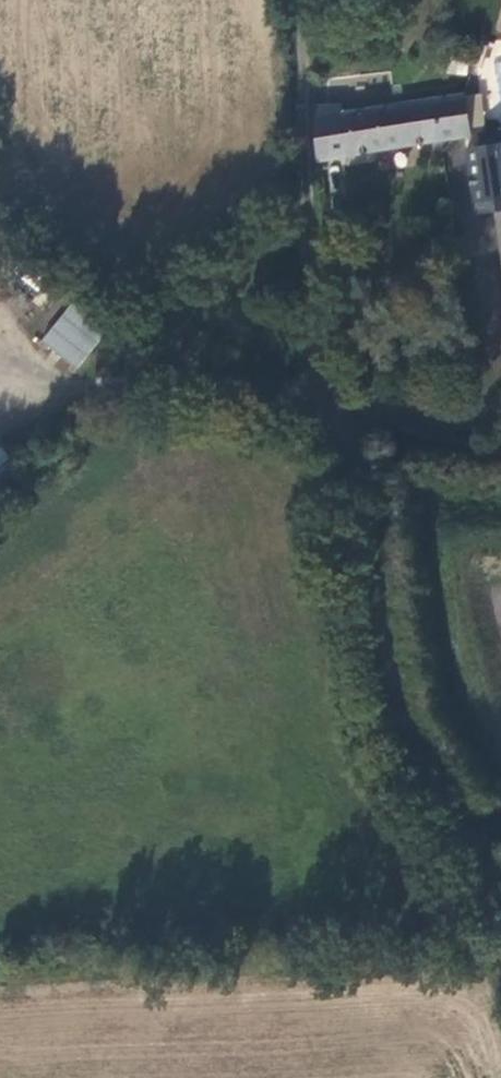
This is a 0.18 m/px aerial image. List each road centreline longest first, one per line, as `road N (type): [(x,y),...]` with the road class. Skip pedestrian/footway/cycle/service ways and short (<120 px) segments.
road 1 (track): [(500,889),(422,758),(371,615),(299,210),(292,0)]

